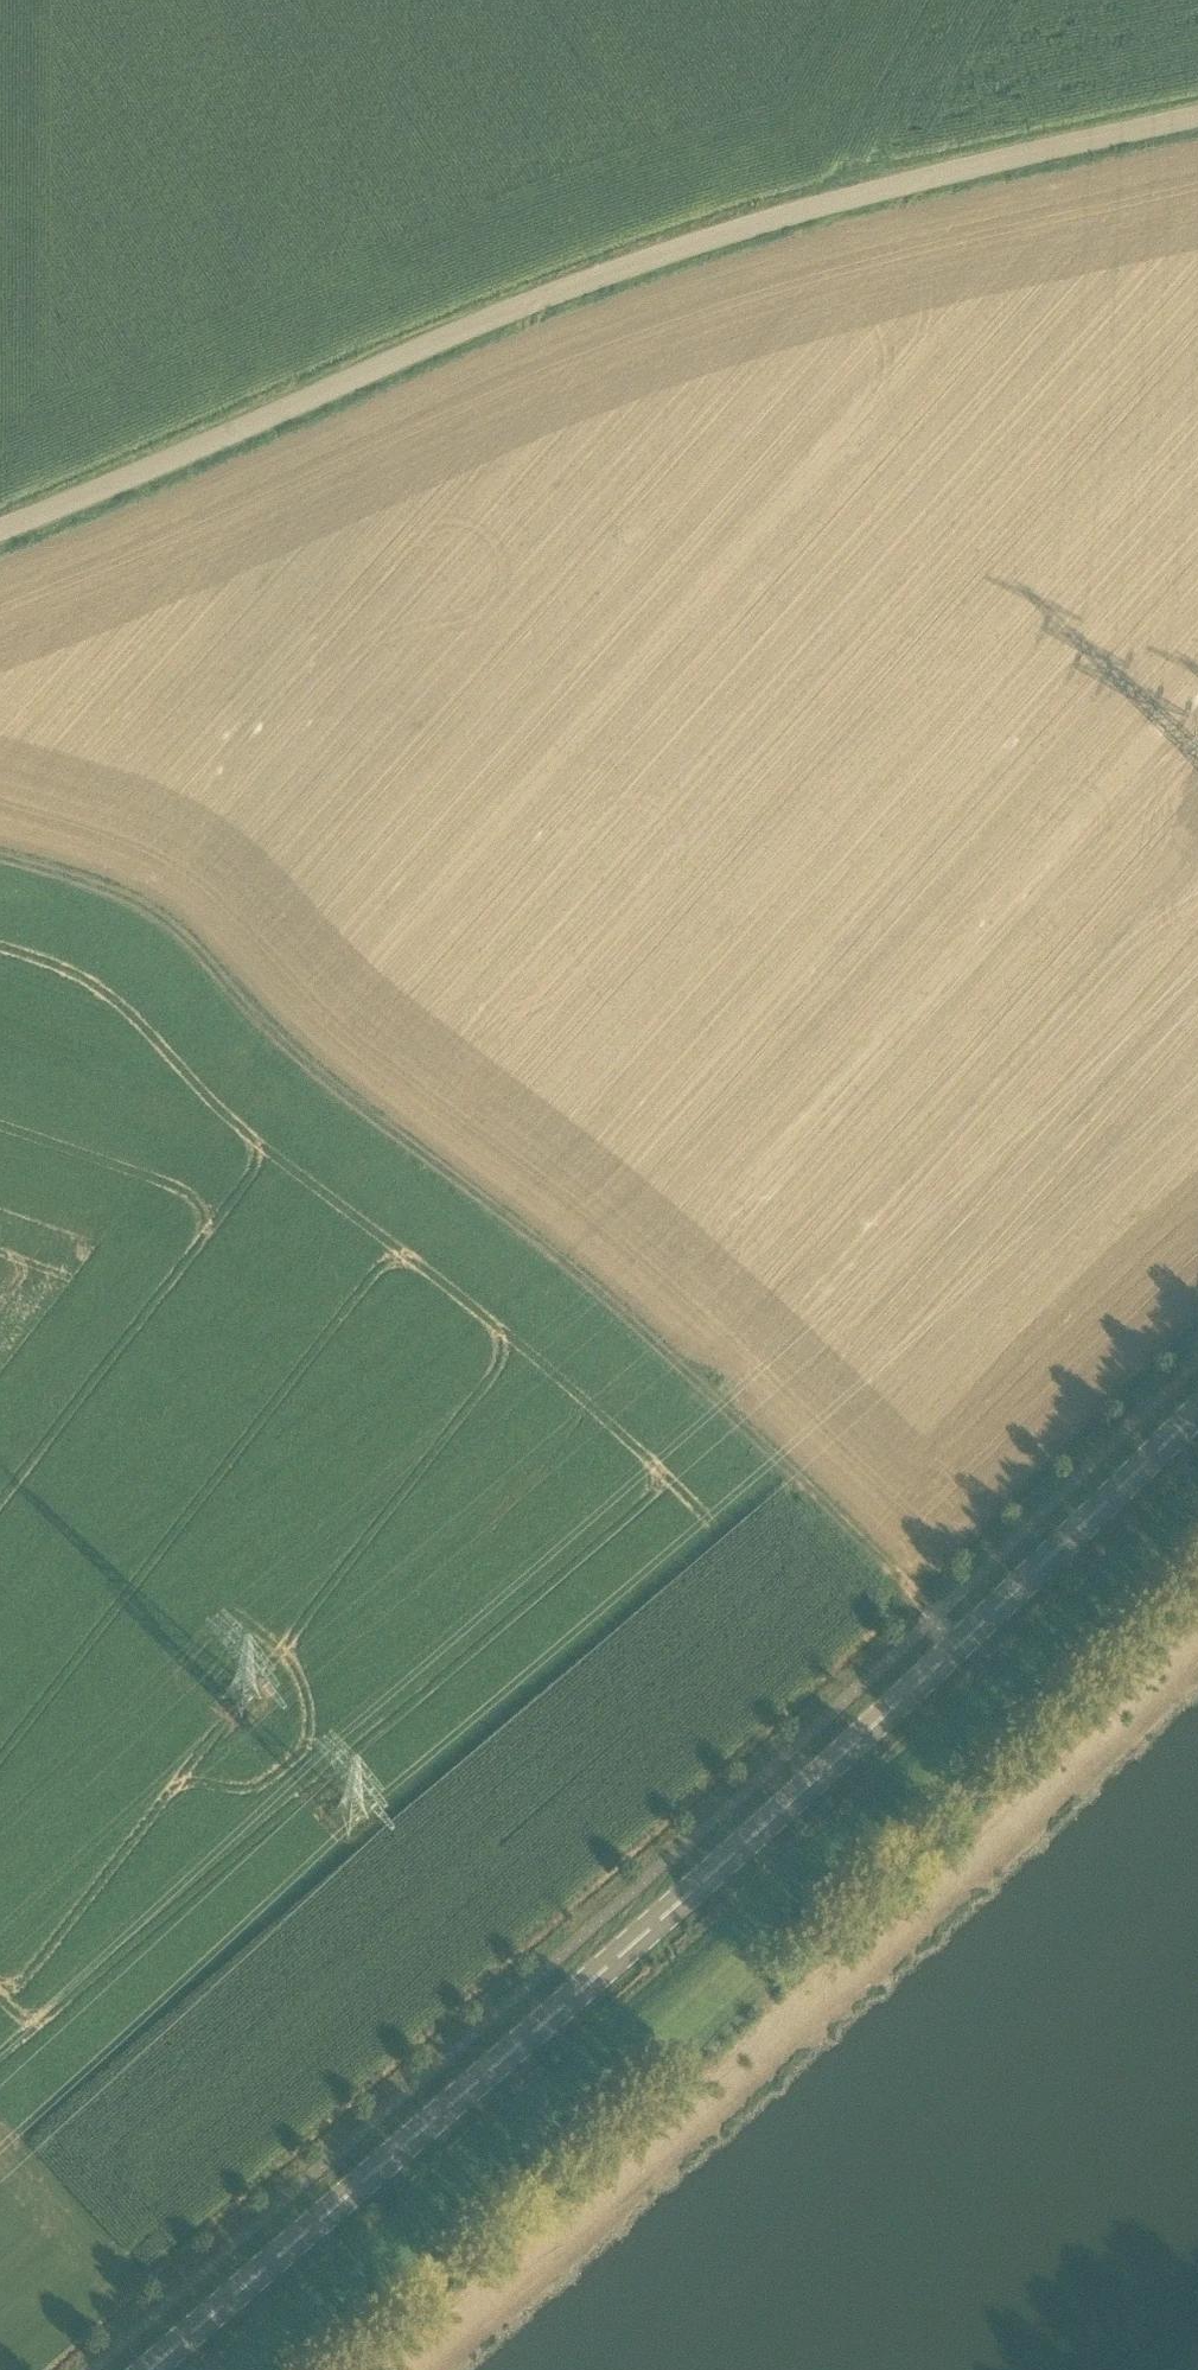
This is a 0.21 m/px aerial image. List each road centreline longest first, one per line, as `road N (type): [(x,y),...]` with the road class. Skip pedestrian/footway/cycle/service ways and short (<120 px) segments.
road 1 (secondary): [(151,2369),(801,1794),(1197,1412)]
road 2 (unclassified): [(0,532),(678,249),(834,206),(1197,125)]
road 3 (track): [(962,1643),(606,1294),(357,1107),(196,948),(132,899),(0,862)]

